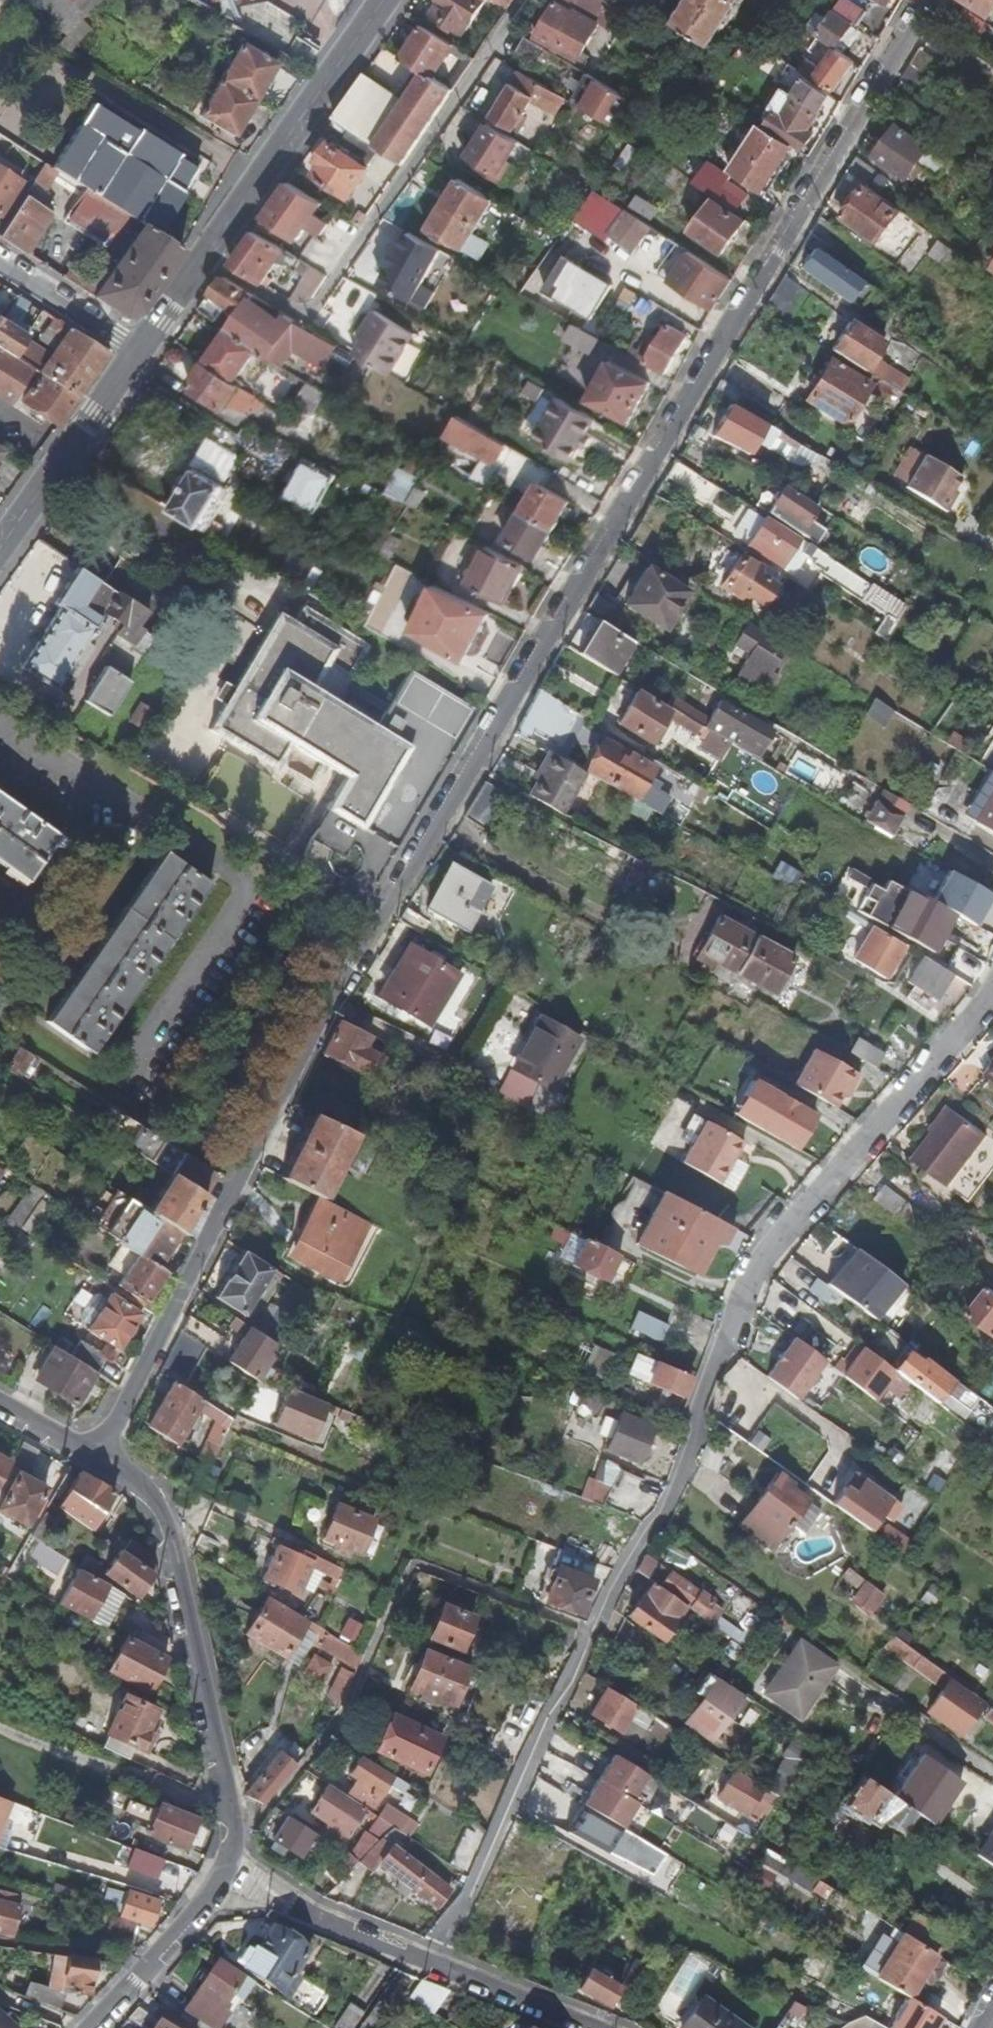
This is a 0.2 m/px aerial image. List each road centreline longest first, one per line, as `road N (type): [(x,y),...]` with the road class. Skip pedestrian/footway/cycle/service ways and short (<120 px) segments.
road 1 (residential): [(103,1462),(309,1040),(934,0)]
road 2 (residential): [(103,1462),(141,1487),(169,1536),(236,1839),(207,1899),(89,2027)]
road 3 (residential): [(724,1345),(767,1248),(992,989)]
road 4 (tertiary): [(384,0),(136,352)]
road 5 (residential): [(294,1906),(590,2027)]
road 6 (tertiary): [(136,352),(0,549)]
road 7 (residential): [(0,262),(136,352)]

